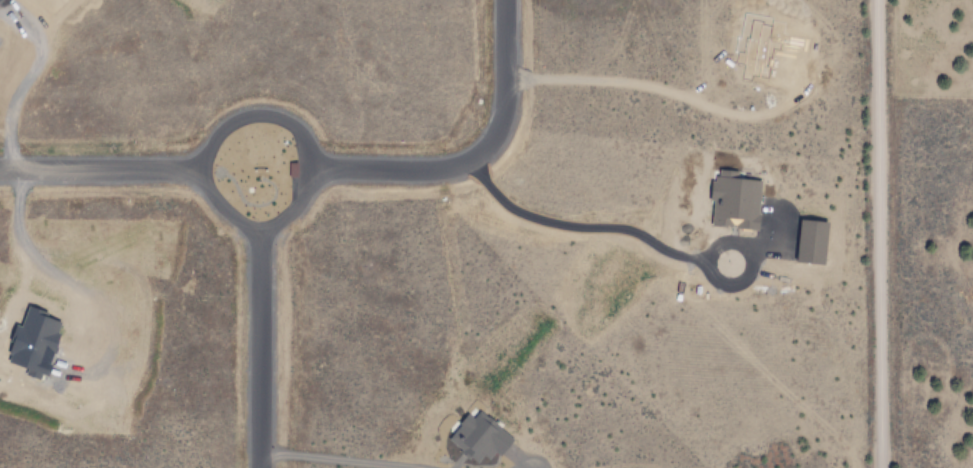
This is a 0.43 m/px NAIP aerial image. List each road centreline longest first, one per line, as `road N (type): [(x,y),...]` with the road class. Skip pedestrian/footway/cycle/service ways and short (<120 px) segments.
road 1 (residential): [(282,467),(280,223),(342,181),(462,178),(520,139),(520,0)]
road 2 (residential): [(880,467),(878,0)]
road 3 (residential): [(0,181),(186,181),(280,223)]

